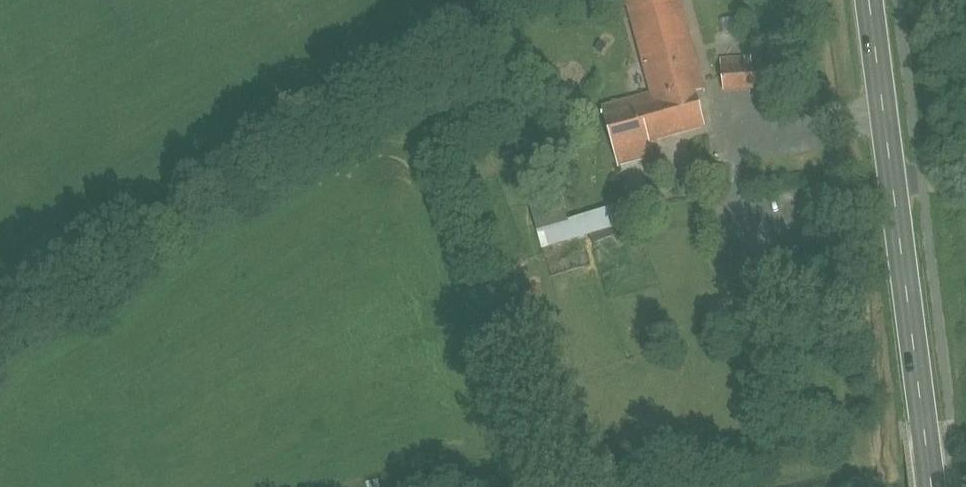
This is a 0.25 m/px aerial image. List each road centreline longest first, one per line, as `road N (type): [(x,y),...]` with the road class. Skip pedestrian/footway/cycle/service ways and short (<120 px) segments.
road 1 (primary): [(936,486),(868,0)]

